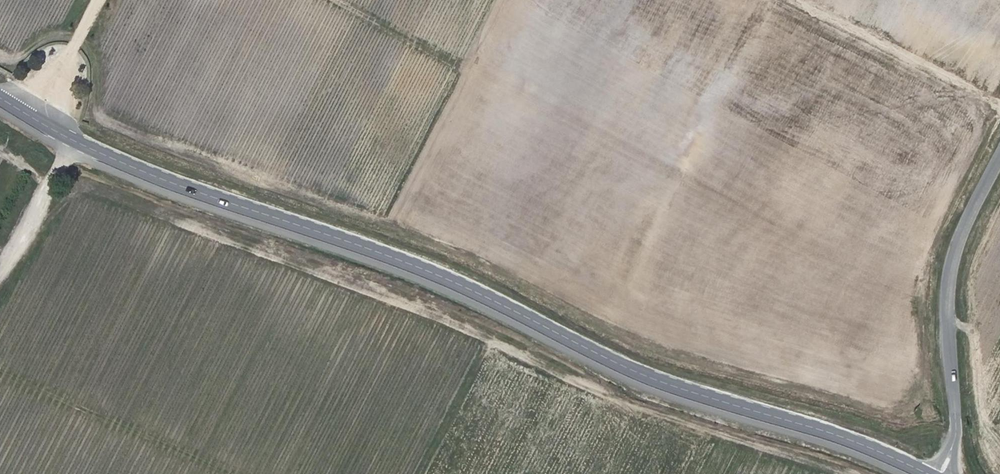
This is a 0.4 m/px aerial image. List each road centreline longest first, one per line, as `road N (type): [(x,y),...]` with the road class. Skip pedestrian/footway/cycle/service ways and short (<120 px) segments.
road 1 (tertiary): [(922,473),(855,444),(646,379),(439,278),(183,189),(72,141)]
road 2 (unclassified): [(956,428),(950,272),(999,154)]
road 3 (track): [(794,0),(999,107)]
road 4 (unclassified): [(72,141),(0,271)]

